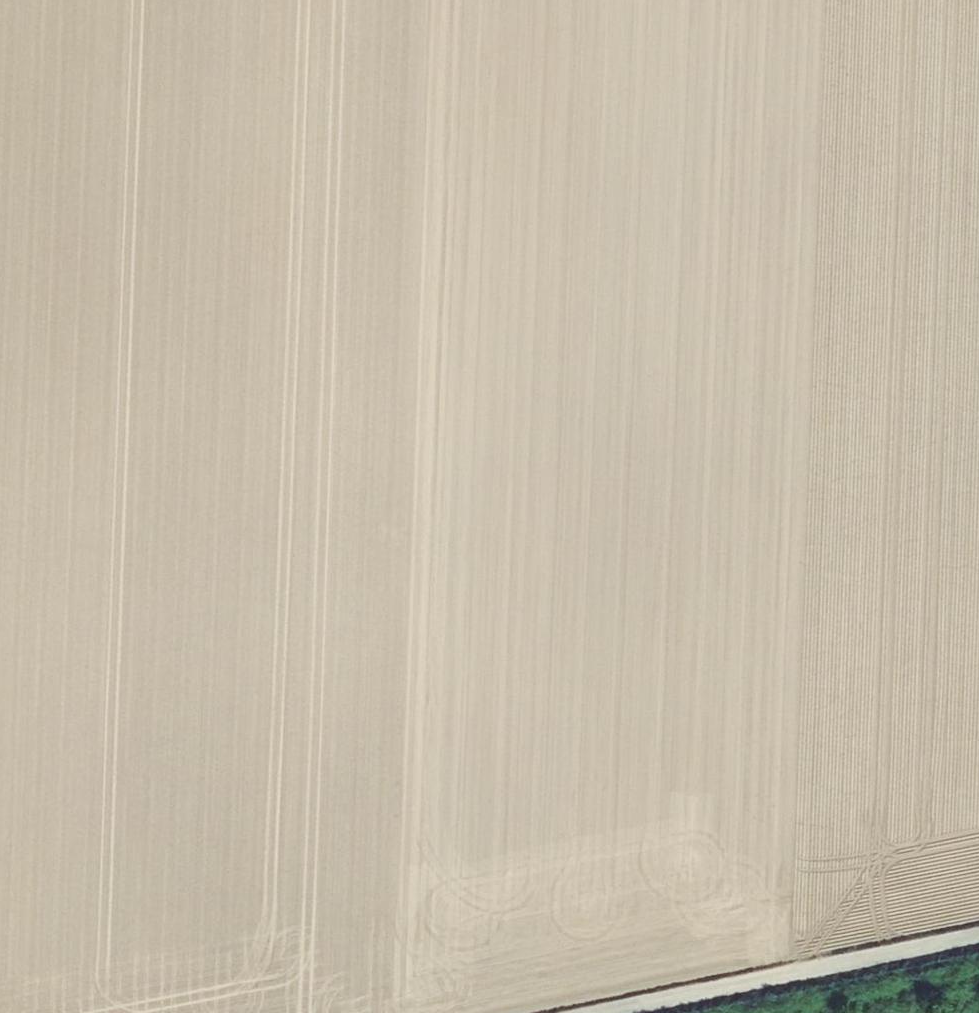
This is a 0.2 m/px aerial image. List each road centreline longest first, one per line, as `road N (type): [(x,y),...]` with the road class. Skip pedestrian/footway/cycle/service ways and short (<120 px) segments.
road 1 (track): [(978,936),(603,1012)]

